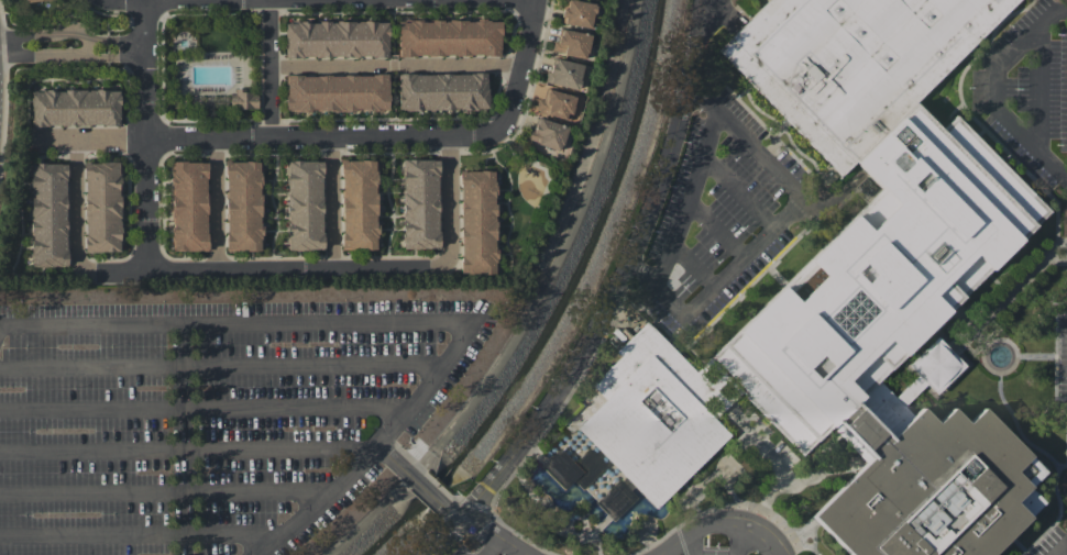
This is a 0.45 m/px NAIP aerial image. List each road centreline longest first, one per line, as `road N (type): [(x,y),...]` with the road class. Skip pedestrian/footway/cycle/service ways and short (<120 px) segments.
road 1 (residential): [(84,259),(99,274),(448,266)]
road 2 (residential): [(272,134),(457,137)]
road 3 (residential): [(457,137),(499,133),(509,123),(540,0)]
road 4 (residential): [(0,49),(22,57),(146,56)]
road 5 (residential): [(145,42),(44,33),(0,41)]
road 6 (residential): [(147,135),(150,271)]
road 7 (residential): [(270,0),(272,134)]
road 8 (residential): [(146,3),(147,135)]
road 9 (residential): [(448,266),(457,137)]
road 10 (residential): [(147,135),(272,134)]
road 11 (residential): [(270,0),(146,3)]

